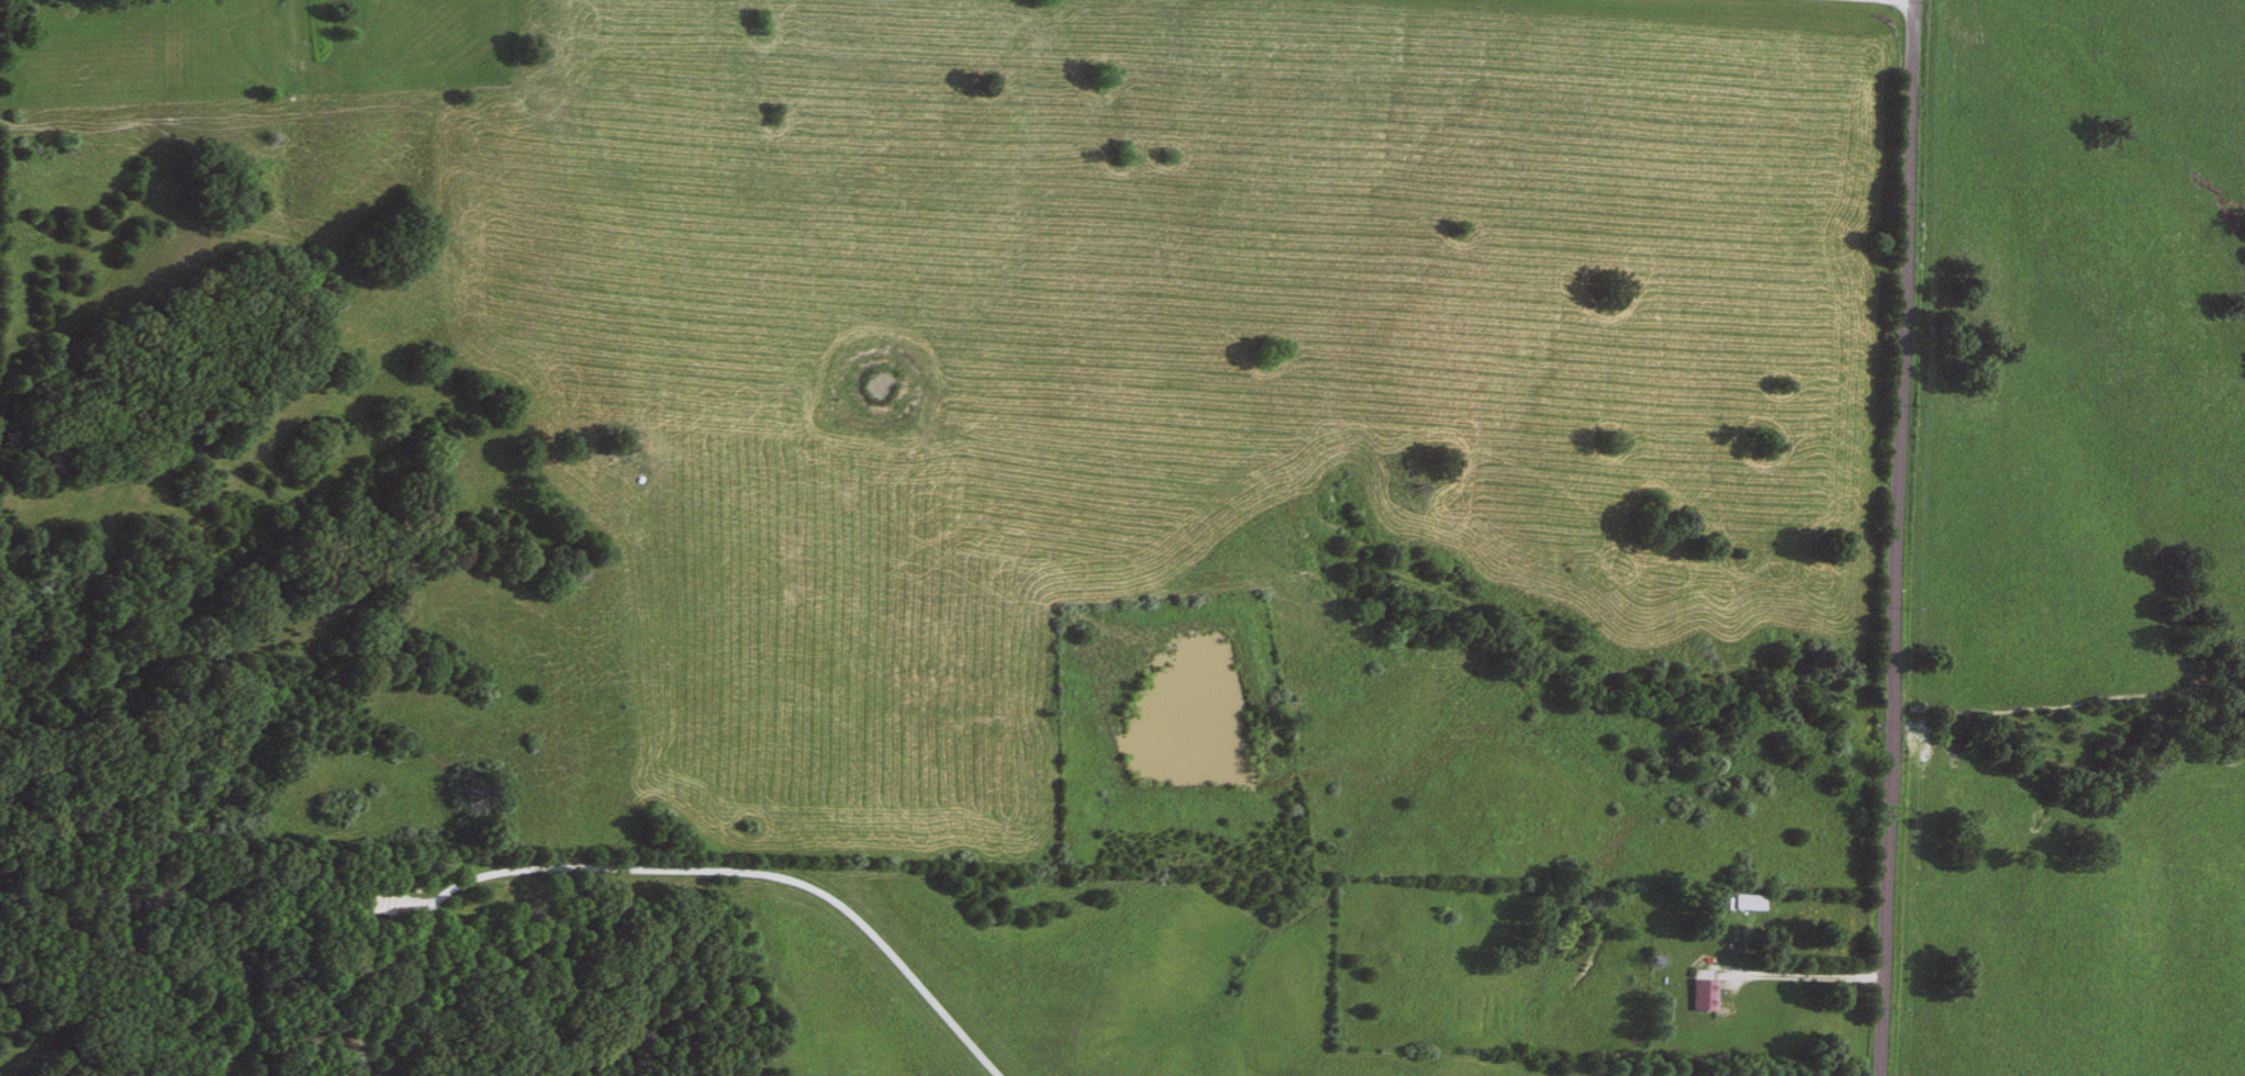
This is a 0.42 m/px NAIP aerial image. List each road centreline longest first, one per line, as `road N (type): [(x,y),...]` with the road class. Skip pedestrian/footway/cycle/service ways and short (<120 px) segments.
road 1 (residential): [(1884,1075),(1909,0)]

